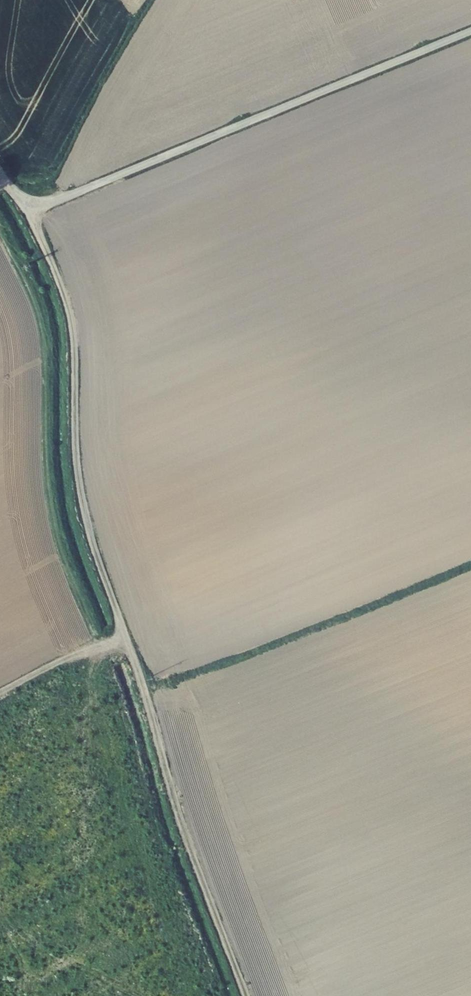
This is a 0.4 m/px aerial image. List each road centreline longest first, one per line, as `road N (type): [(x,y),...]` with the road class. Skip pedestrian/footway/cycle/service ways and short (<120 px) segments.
road 1 (unclassified): [(31,213),(470,32)]
road 2 (track): [(126,637),(78,479),(69,311),(31,213)]
road 3 (track): [(126,637),(185,829),(248,995)]
road 4 (track): [(0,696),(126,637)]

